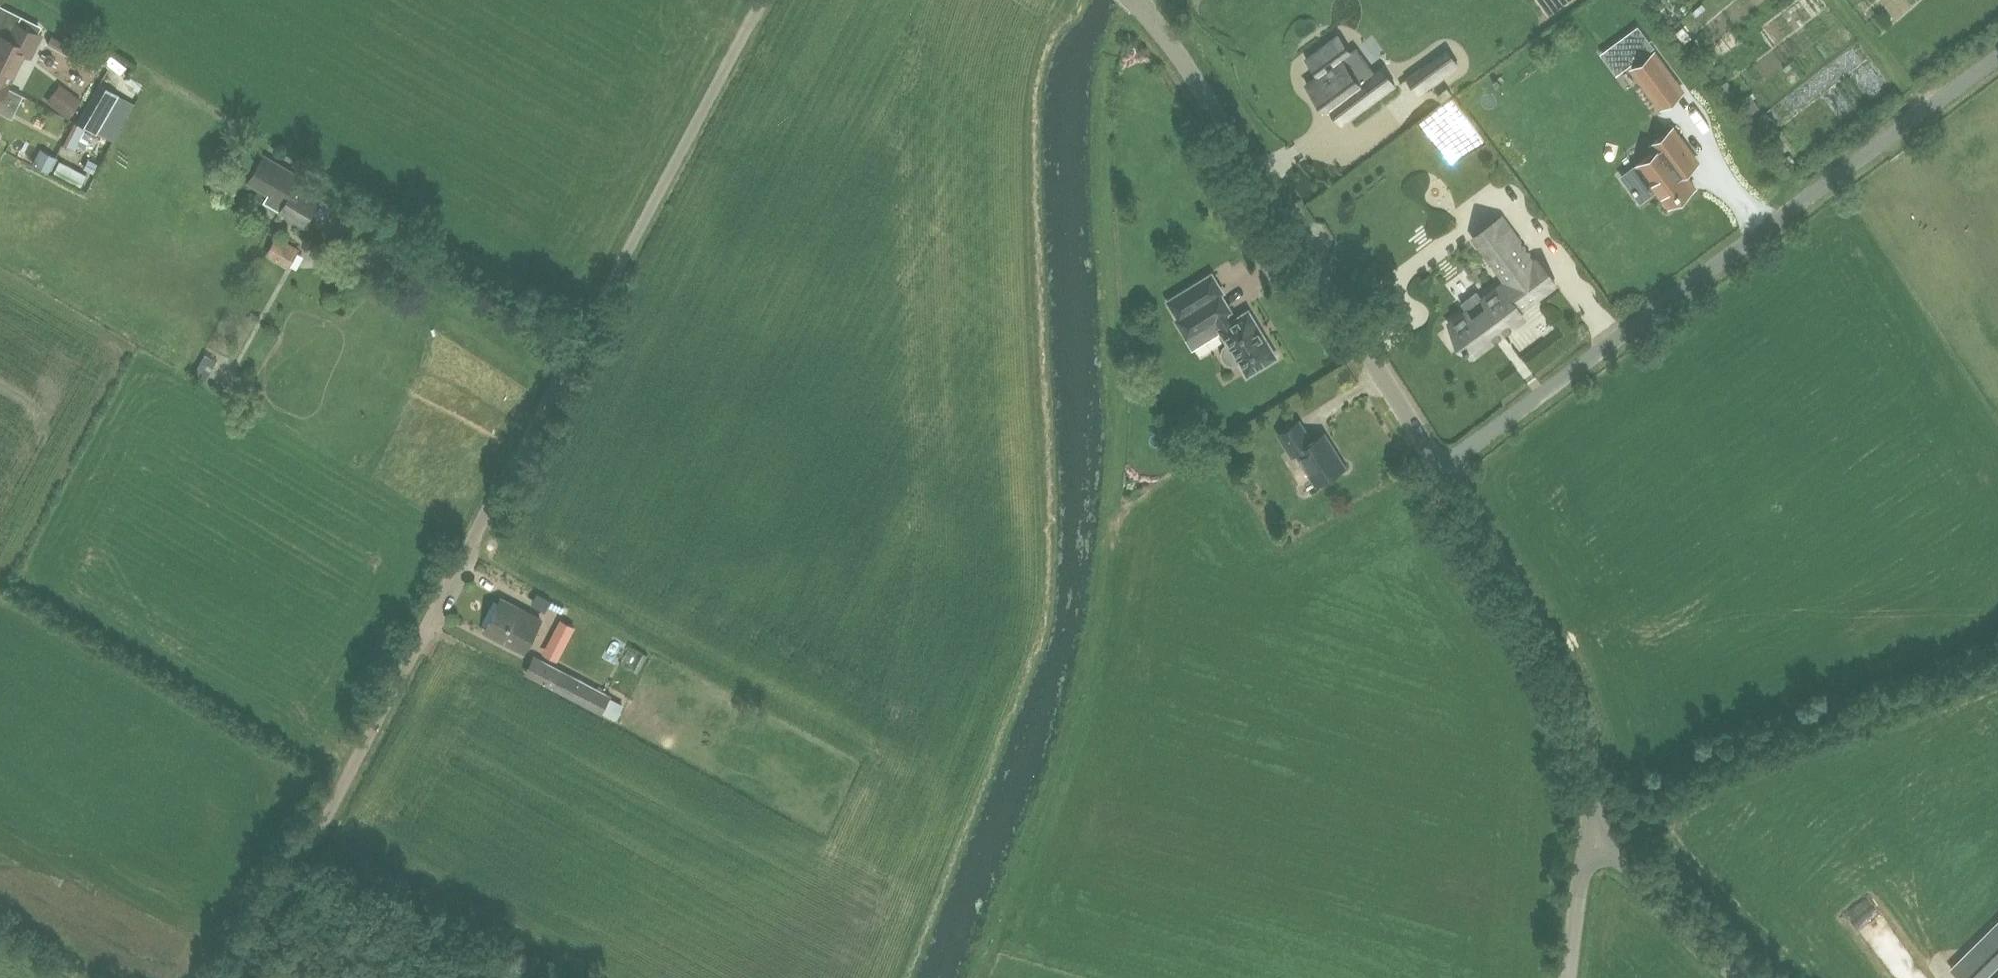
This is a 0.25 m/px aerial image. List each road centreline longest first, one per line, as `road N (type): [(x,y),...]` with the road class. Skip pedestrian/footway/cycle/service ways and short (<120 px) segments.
road 1 (track): [(765,0),(241,977)]
road 2 (unclassified): [(1444,468),(1997,59)]
road 3 (unclassified): [(1444,468),(1138,0)]
road 4 (unclassified): [(1588,833),(1591,780),(1572,688),(1444,468)]
road 5 (unclassified): [(1740,977),(1588,833)]
road 6 (residential): [(446,231),(596,315)]
road 7 (unclassified): [(1570,977),(1588,833)]

